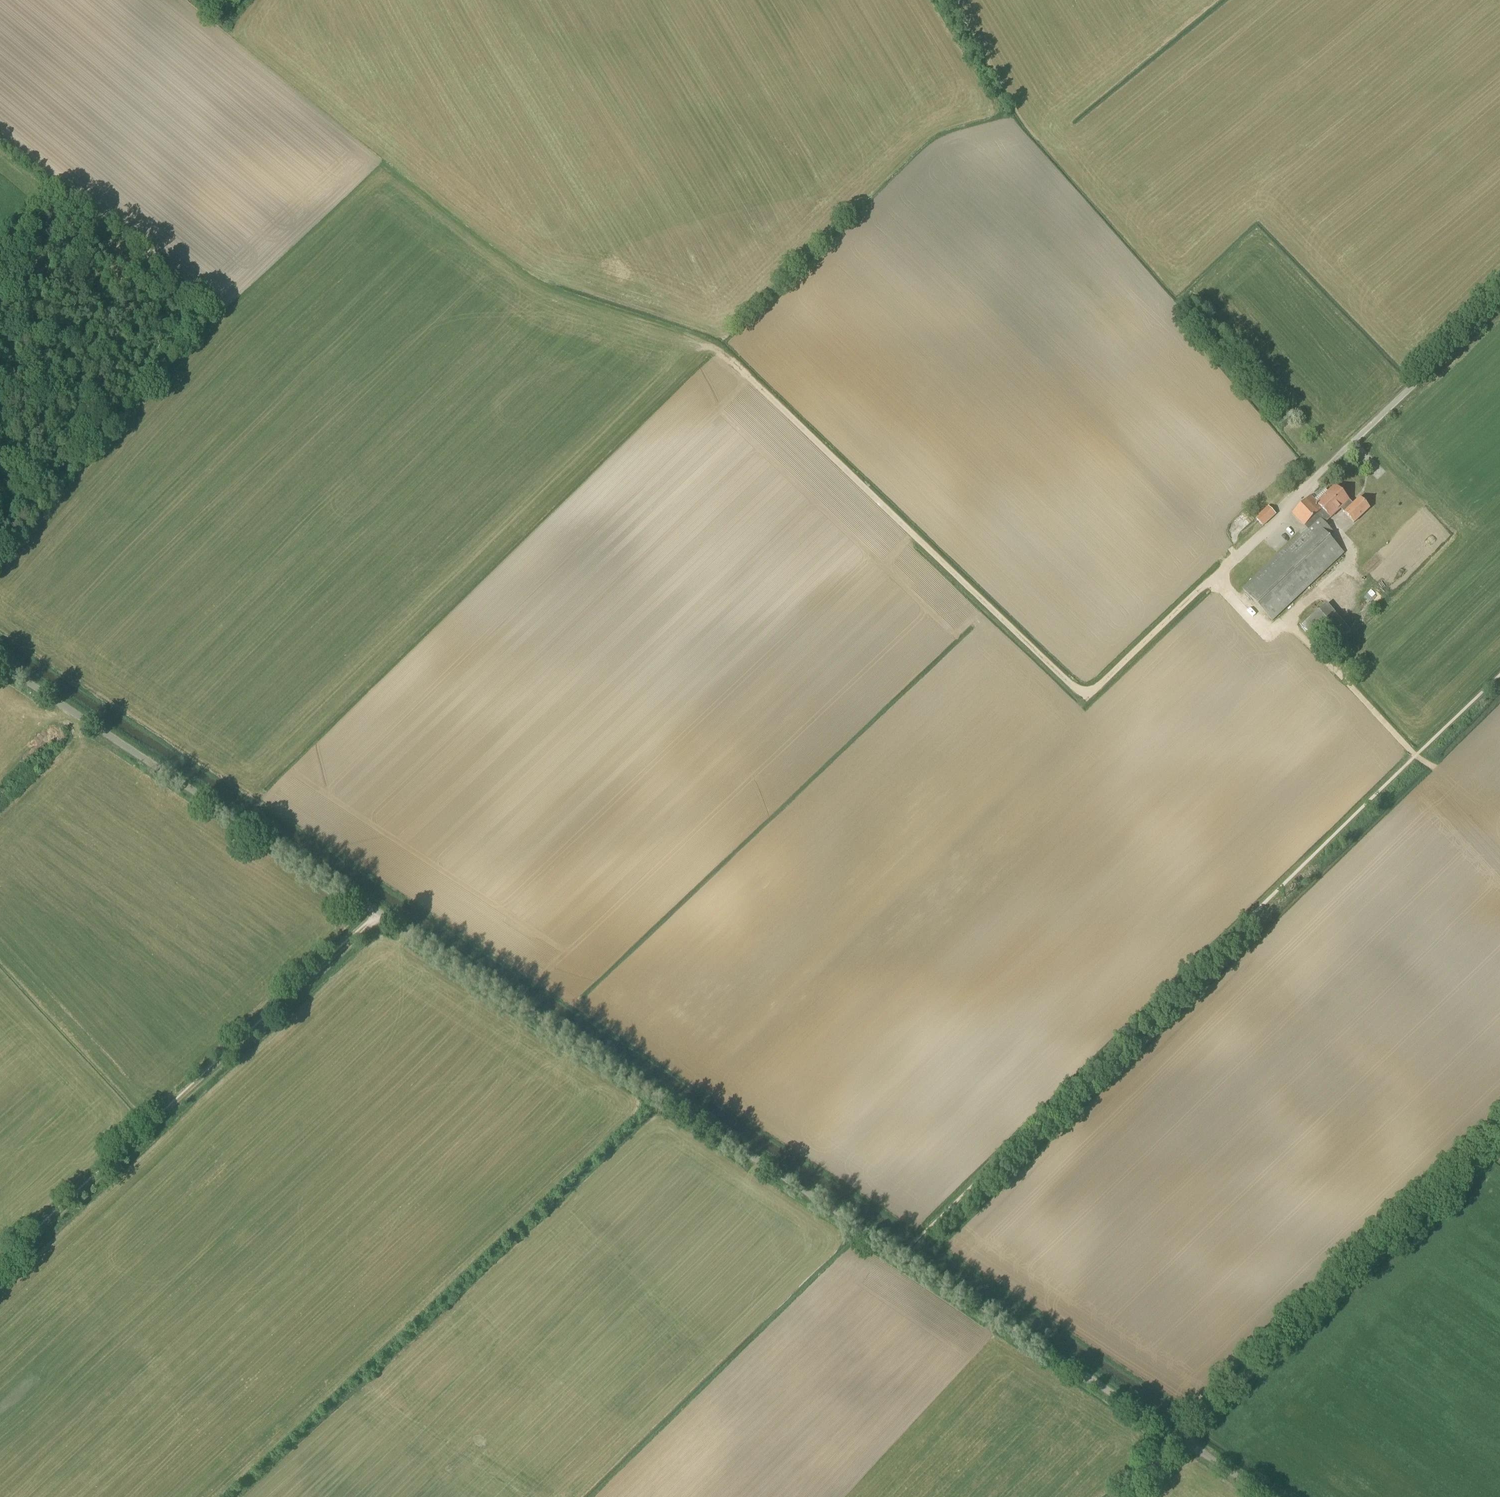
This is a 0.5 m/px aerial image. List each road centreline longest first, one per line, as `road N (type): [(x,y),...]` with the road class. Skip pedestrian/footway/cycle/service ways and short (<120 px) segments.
road 1 (unclassified): [(1181,1440),(0,666)]
road 2 (track): [(382,916),(0,1269)]
road 3 (unclassified): [(1181,1440),(1499,1131)]

